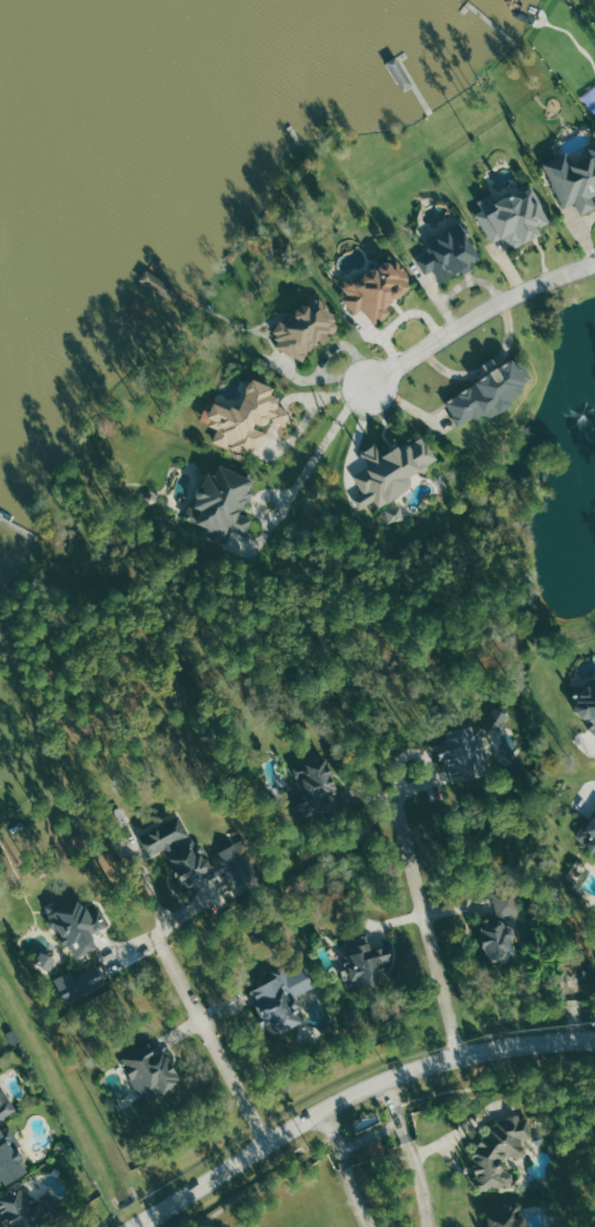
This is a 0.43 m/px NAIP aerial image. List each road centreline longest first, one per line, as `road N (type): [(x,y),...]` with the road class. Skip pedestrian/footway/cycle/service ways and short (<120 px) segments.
road 1 (tertiary): [(138,1226),(387,1081),(516,1043),(594,1036)]
road 2 (residential): [(373,385),(500,303),(594,265)]

